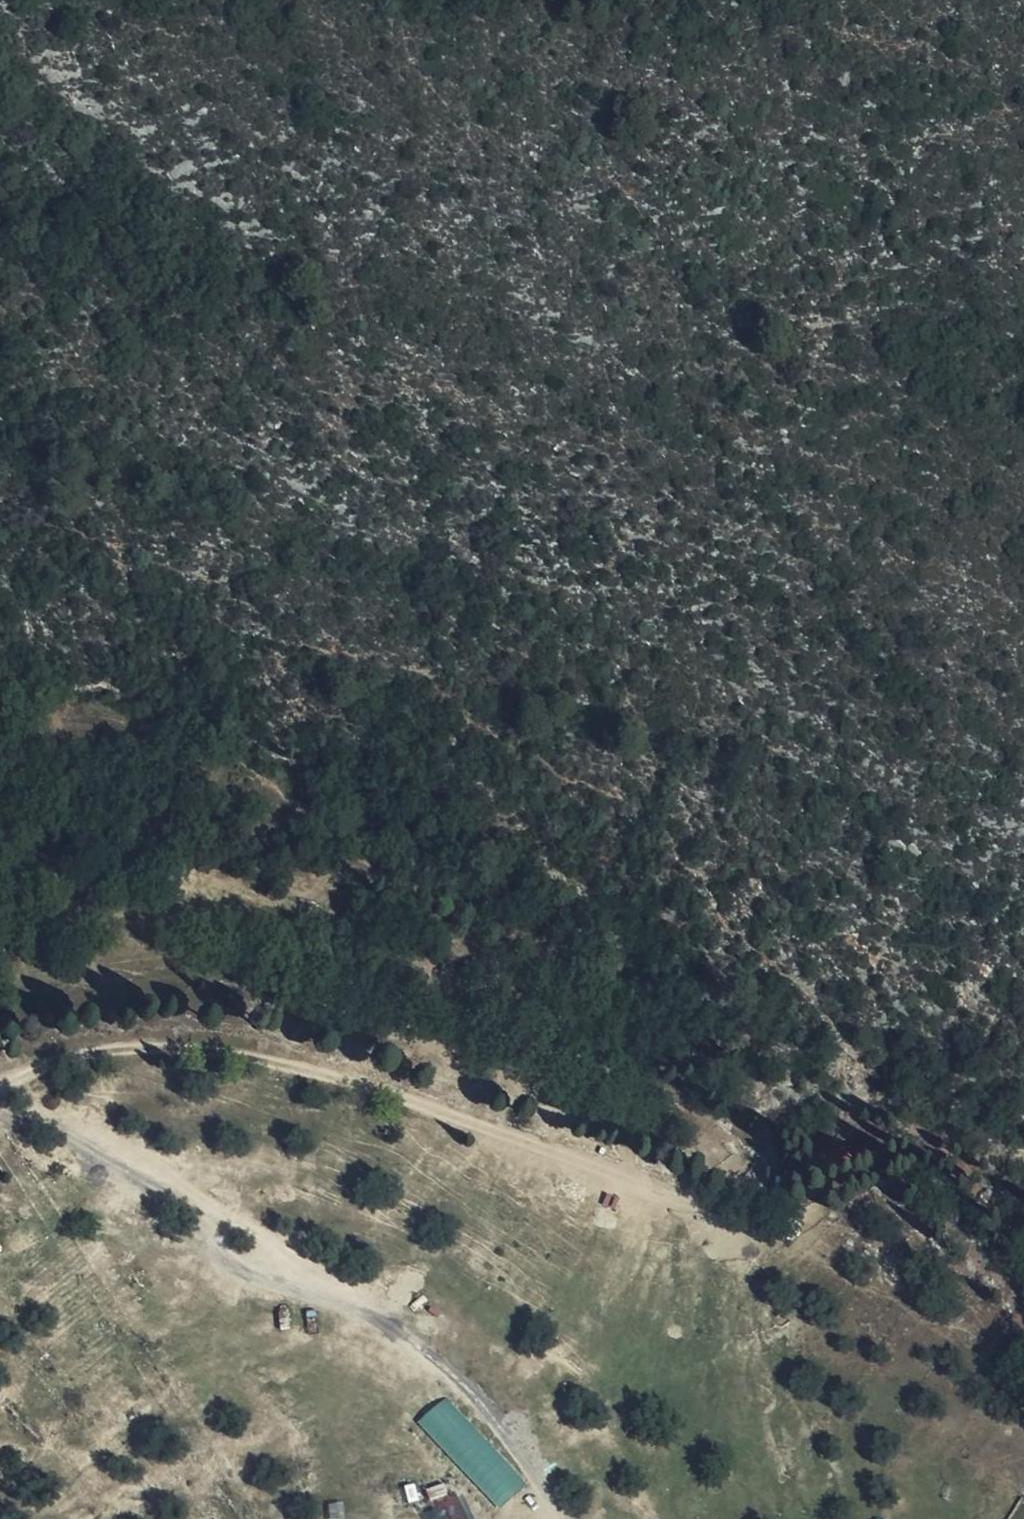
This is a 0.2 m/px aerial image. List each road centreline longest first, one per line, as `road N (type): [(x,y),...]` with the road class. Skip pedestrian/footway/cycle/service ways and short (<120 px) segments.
road 1 (track): [(0,1114),(44,1119),(86,1156),(185,1202),(246,1279),(311,1292),(433,1351),(490,1392),(539,1488),(564,1518)]

